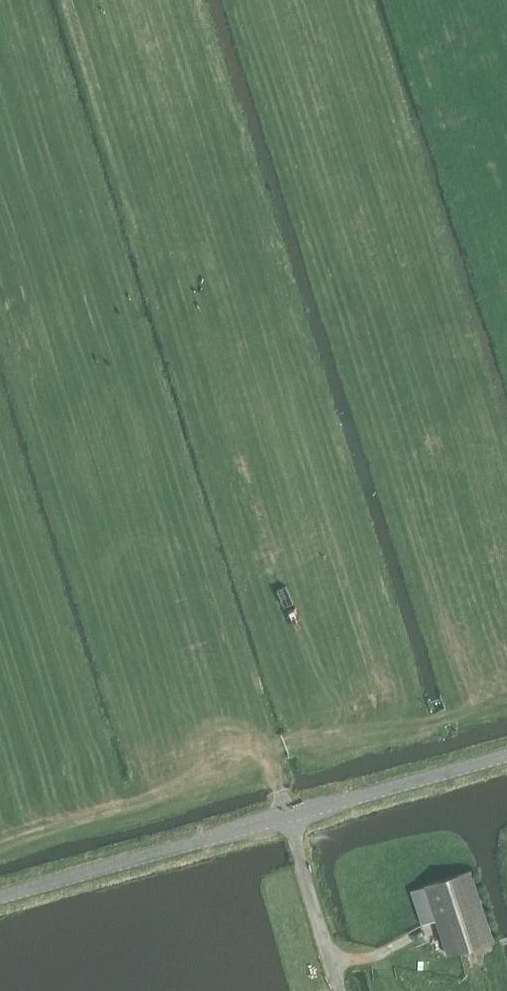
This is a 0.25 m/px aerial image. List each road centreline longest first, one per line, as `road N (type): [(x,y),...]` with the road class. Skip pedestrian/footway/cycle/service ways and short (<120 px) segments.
road 1 (unclassified): [(0,897),(506,755)]

